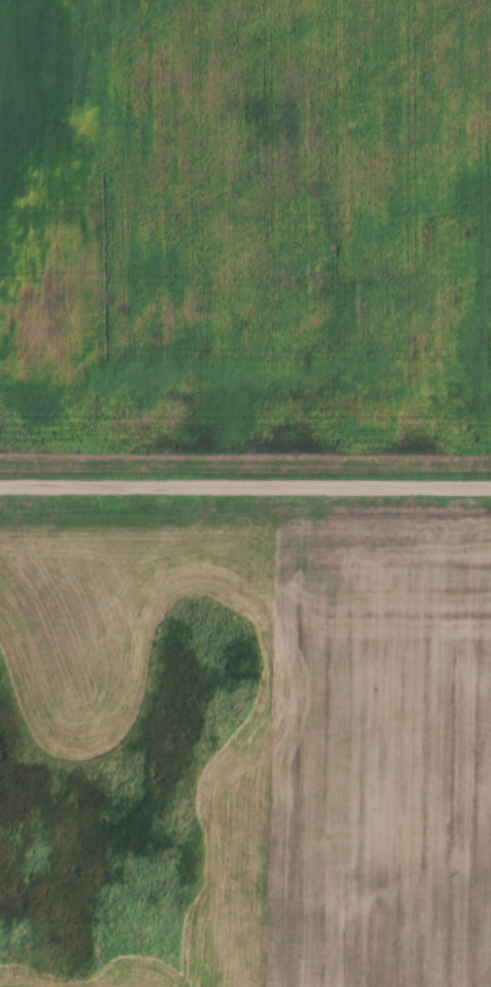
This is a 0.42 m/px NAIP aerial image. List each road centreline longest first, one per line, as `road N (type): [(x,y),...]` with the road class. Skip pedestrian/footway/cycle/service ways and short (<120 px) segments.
road 1 (residential): [(490,486),(0,485)]

